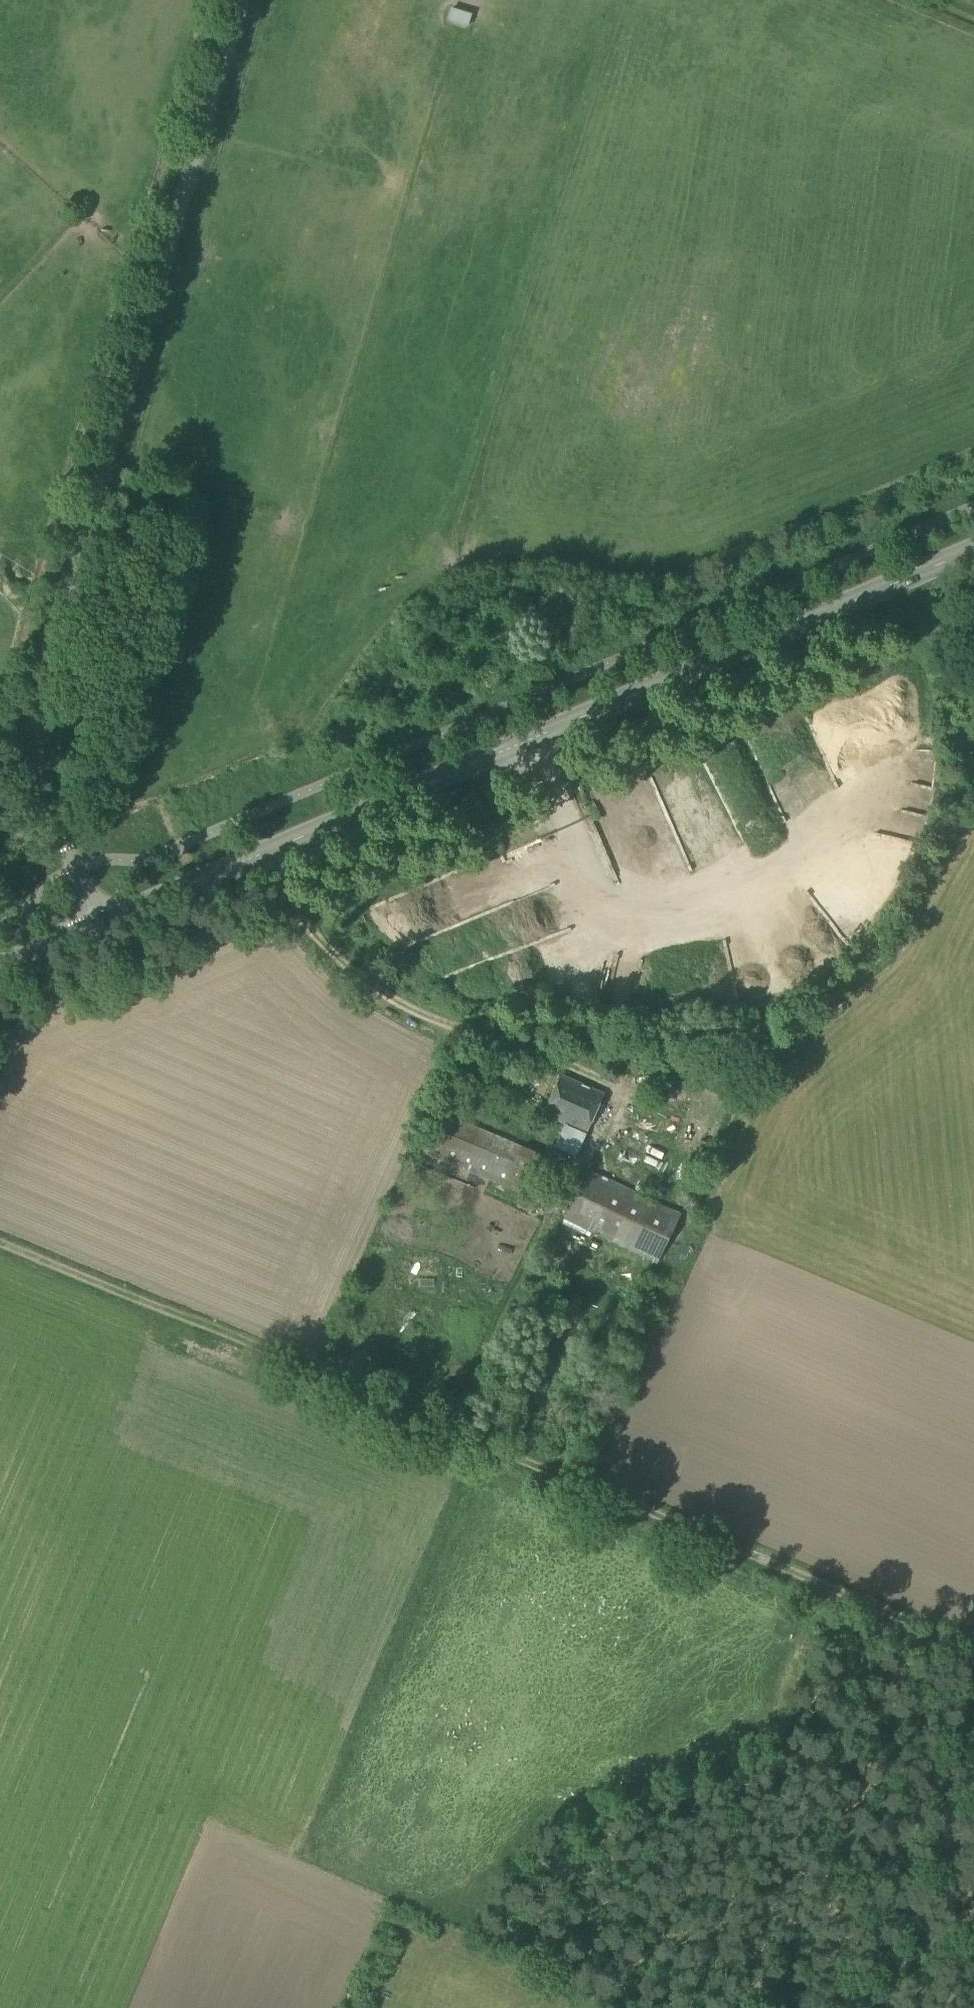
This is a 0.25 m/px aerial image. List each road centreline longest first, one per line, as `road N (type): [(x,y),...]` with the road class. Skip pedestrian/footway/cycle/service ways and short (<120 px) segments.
road 1 (unclassified): [(973,1648),(0,1253)]
road 2 (unclassified): [(104,926),(65,840),(39,718),(248,0)]
road 3 (tertiary): [(104,926),(973,553)]

